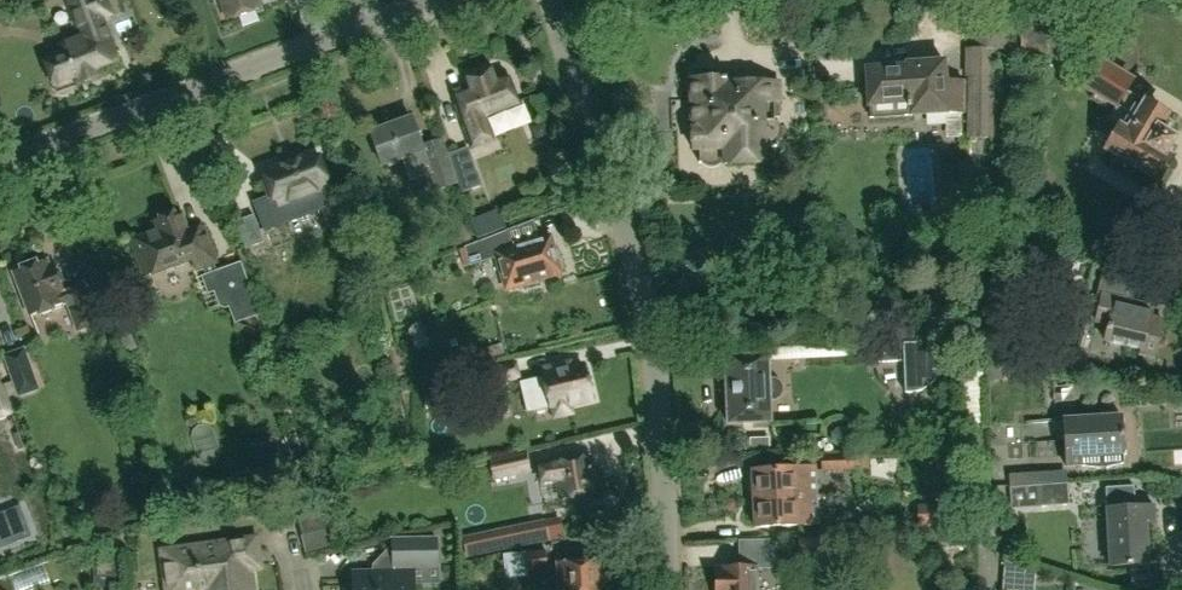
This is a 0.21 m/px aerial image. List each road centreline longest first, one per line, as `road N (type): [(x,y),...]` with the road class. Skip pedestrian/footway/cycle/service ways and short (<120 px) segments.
road 1 (residential): [(667,589),(655,358),(630,240),(550,0)]
road 2 (residential): [(0,160),(435,0)]

